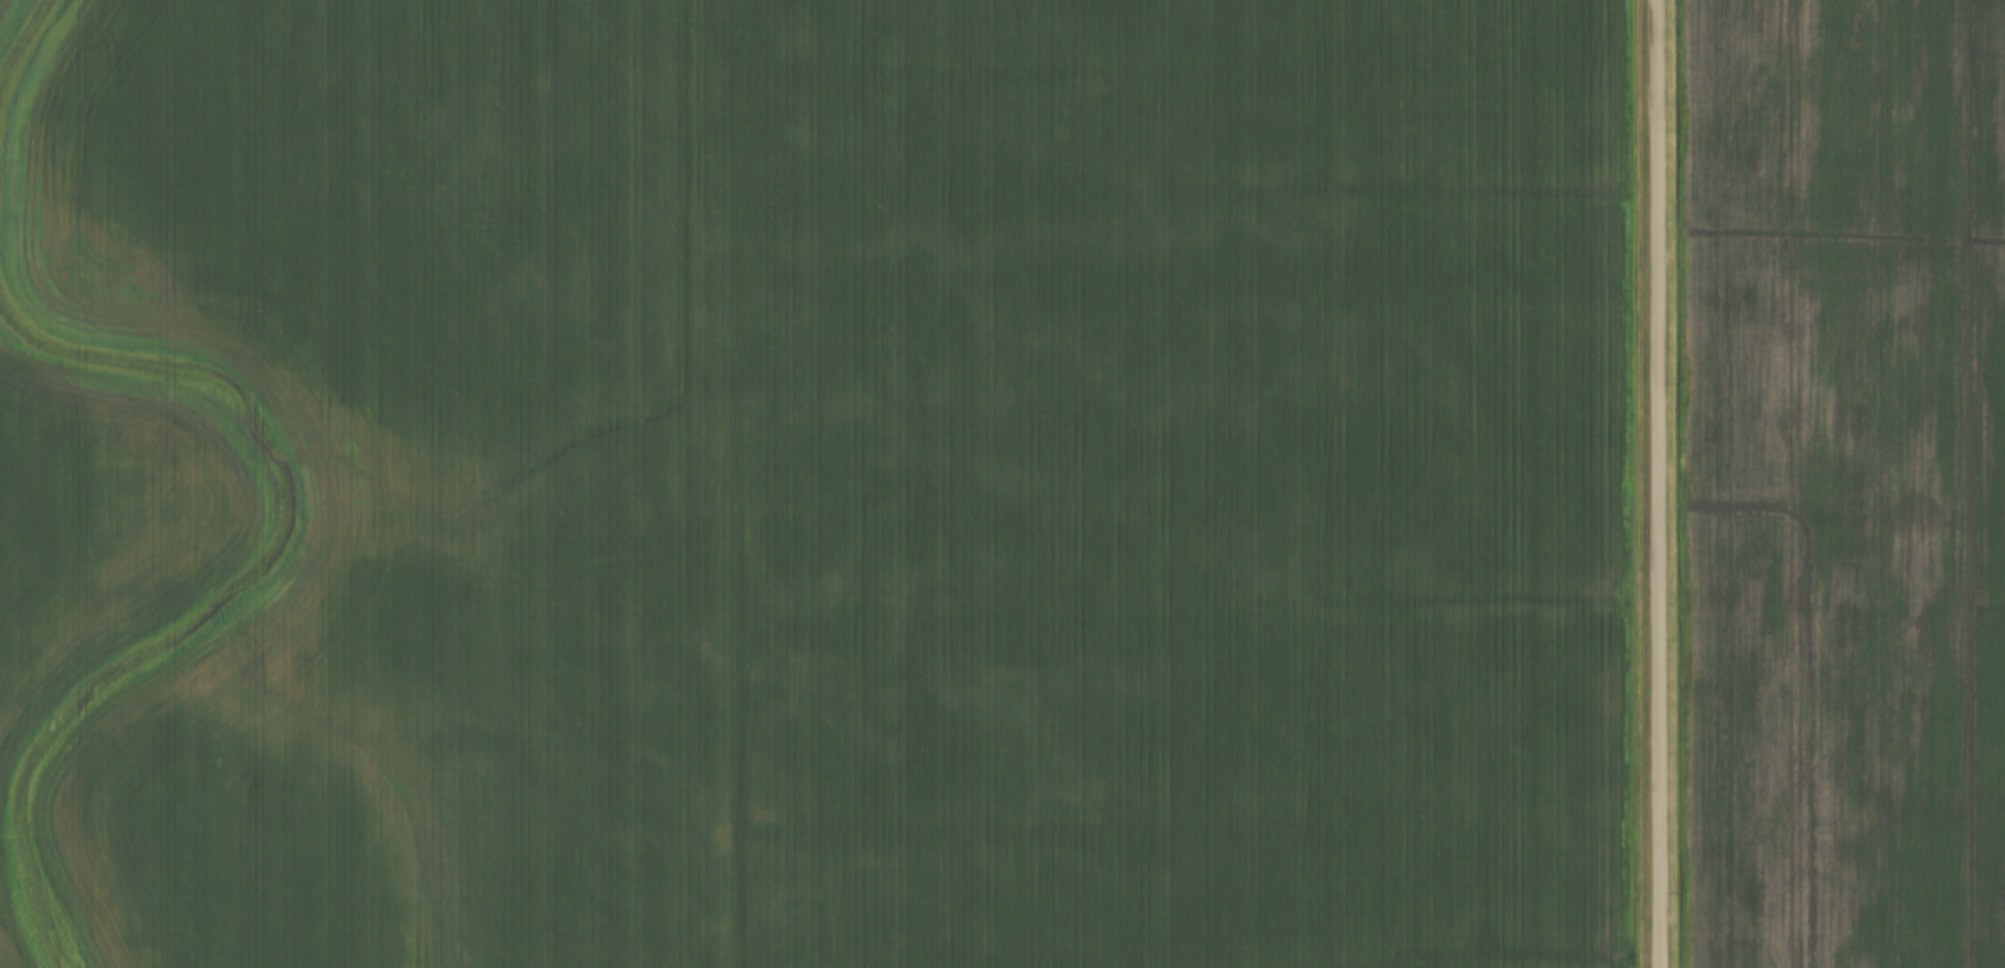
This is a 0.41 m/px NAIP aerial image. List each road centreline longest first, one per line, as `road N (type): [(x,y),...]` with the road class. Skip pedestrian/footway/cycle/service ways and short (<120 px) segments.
road 1 (residential): [(1662,967),(1660,0)]

